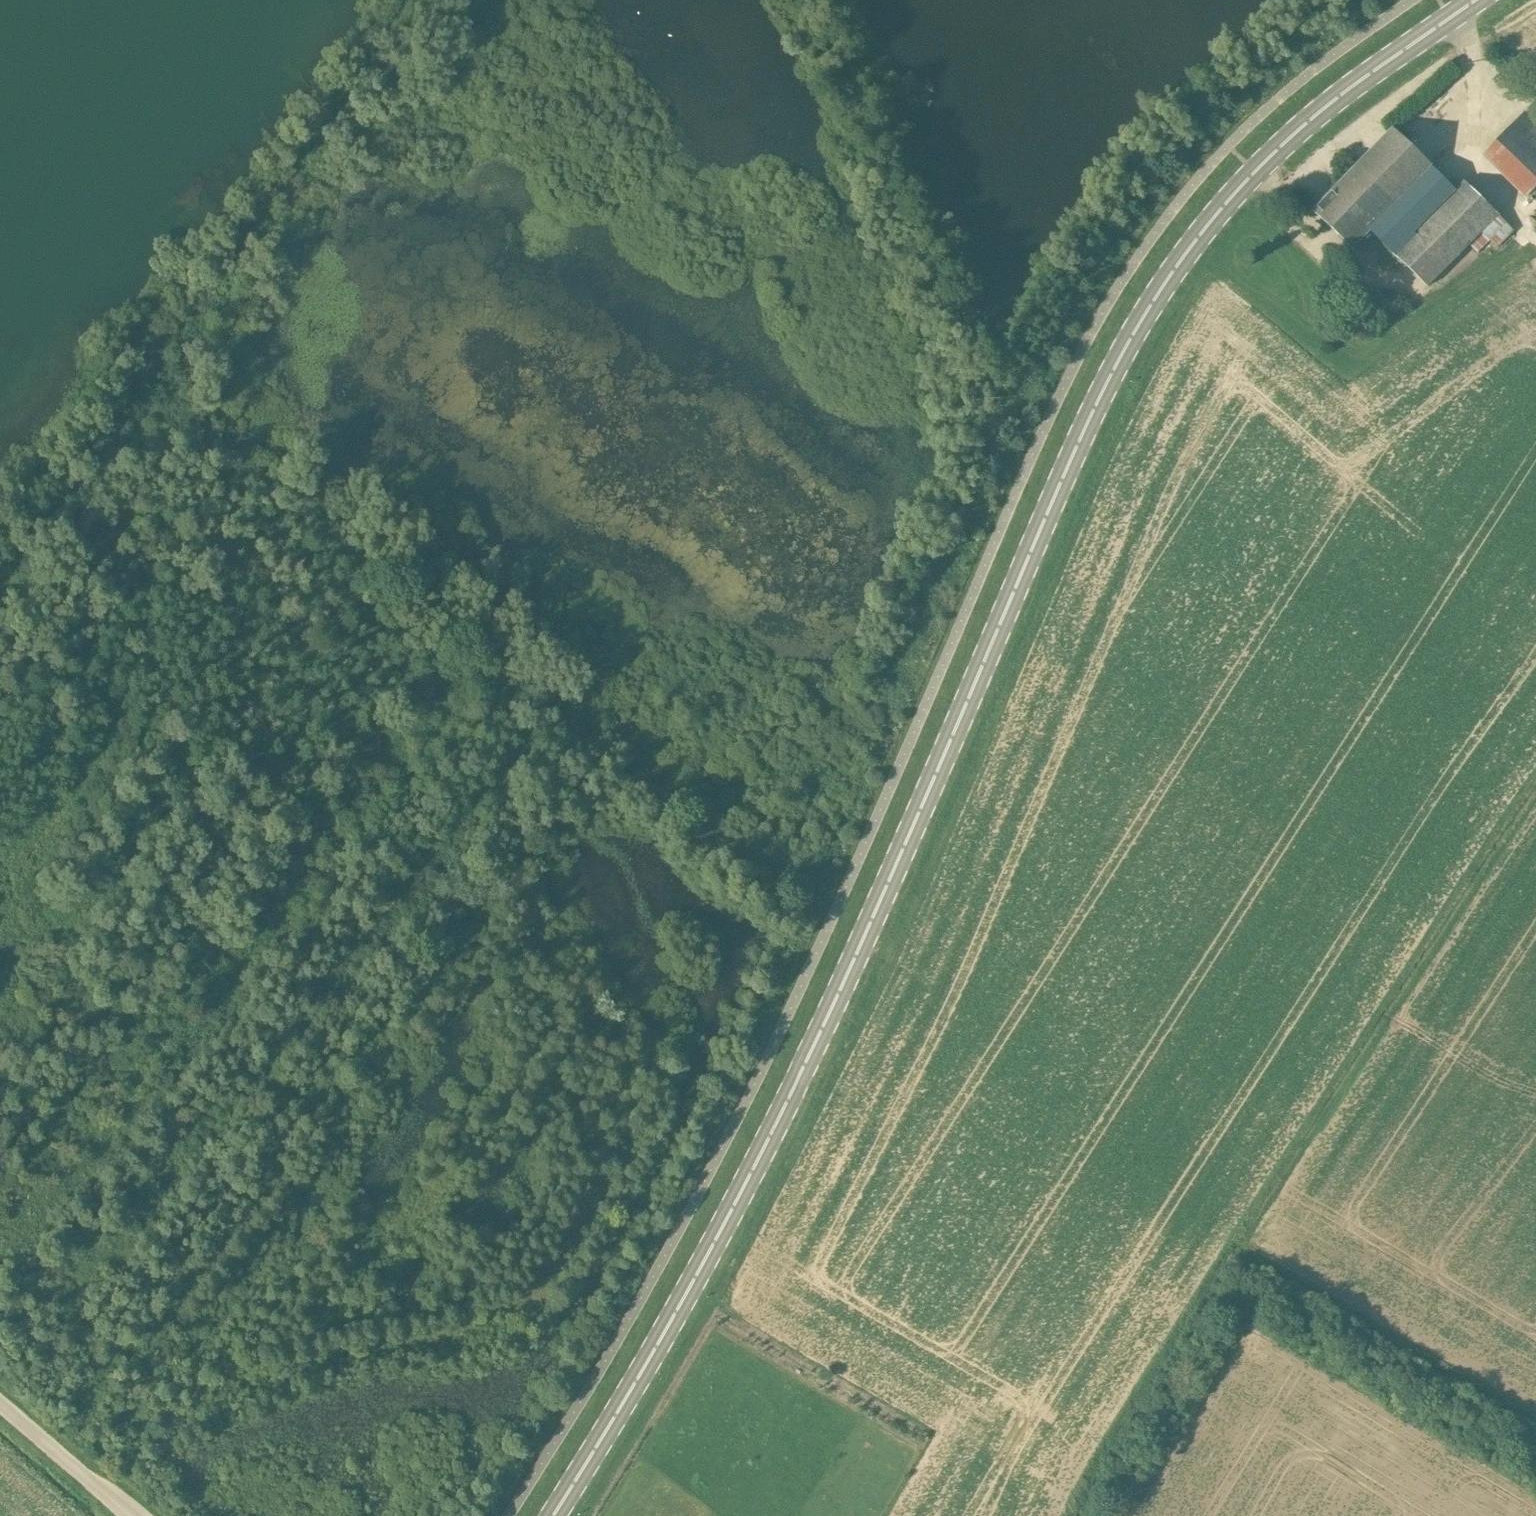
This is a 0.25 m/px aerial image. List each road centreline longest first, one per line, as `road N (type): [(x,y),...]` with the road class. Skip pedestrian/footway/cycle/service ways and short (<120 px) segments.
road 1 (secondary): [(550,1515),(659,1349),(754,1174),(862,948),(1092,414),(1147,311),(1209,225),(1286,139),(1473,0)]
road 2 (track): [(201,1515),(100,1454),(0,1357)]
road 3 (unclassified): [(126,1515),(0,1412)]

